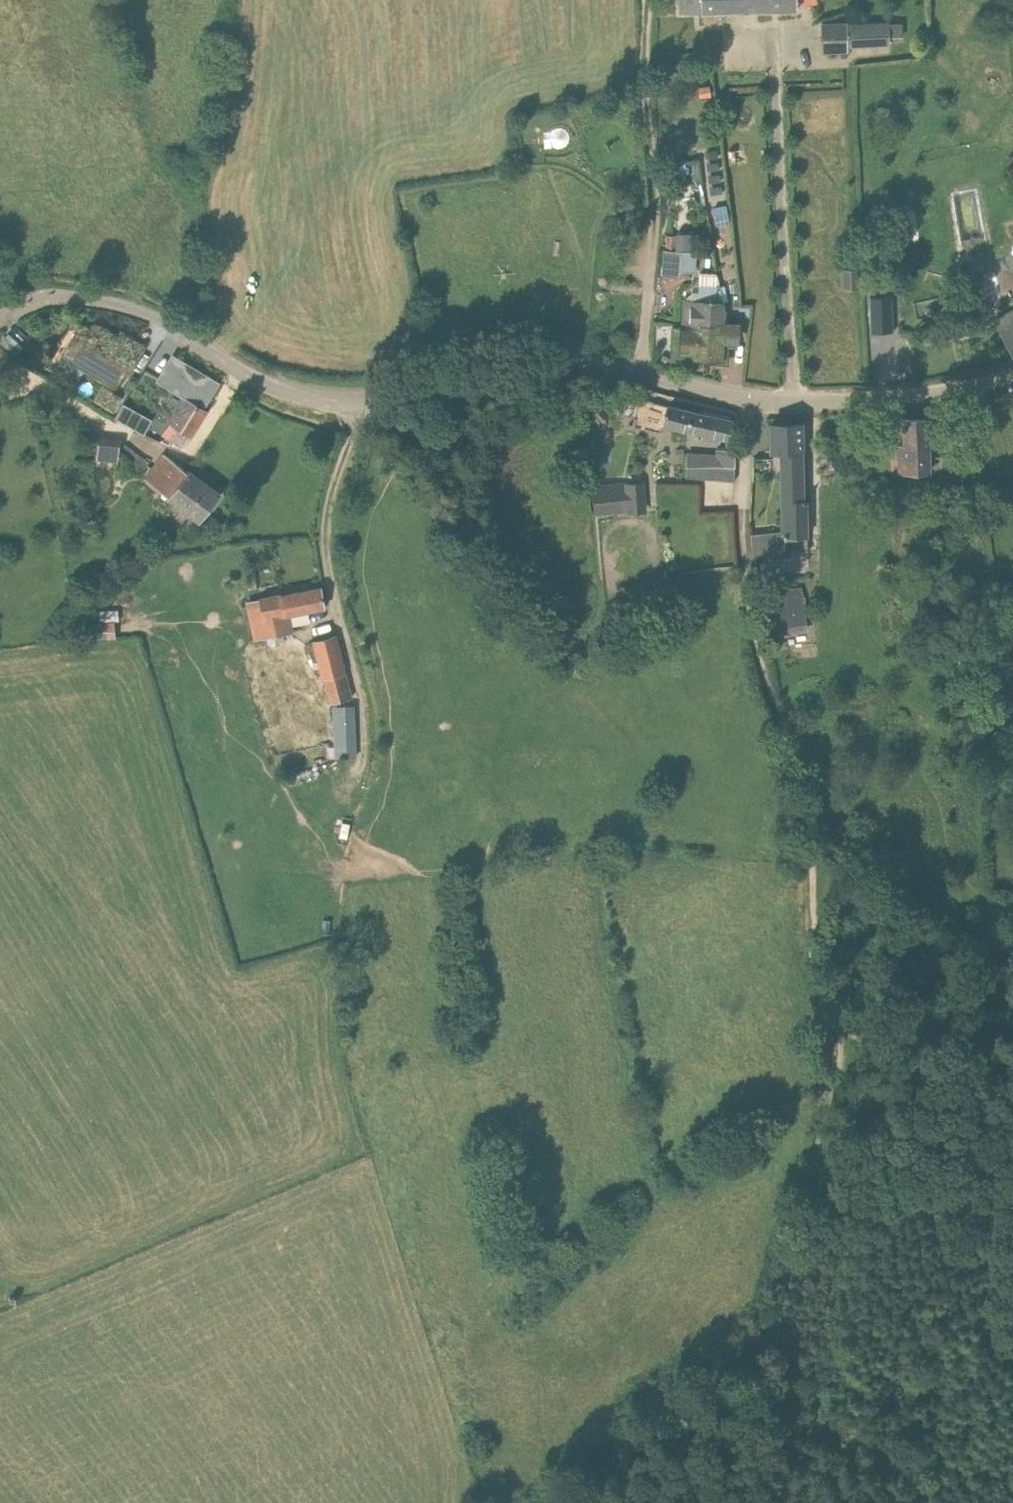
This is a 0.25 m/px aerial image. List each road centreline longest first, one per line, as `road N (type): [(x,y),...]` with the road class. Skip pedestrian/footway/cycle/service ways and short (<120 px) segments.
road 1 (unclassified): [(0,320),(51,298),(126,306),(253,377),(338,400),(547,366),(643,374)]
road 2 (track): [(812,867),(843,1063),(788,1260),(767,1502)]
road 3 (track): [(744,397),(749,606),(812,867)]
road 4 (unclassified): [(643,374),(793,402),(951,392),(1012,375)]
road 5 (track): [(650,286),(647,0)]
road 6 (track): [(1012,983),(959,957),(879,893),(812,867)]
road 7 (track): [(843,1044),(908,1082),(1012,1193)]

